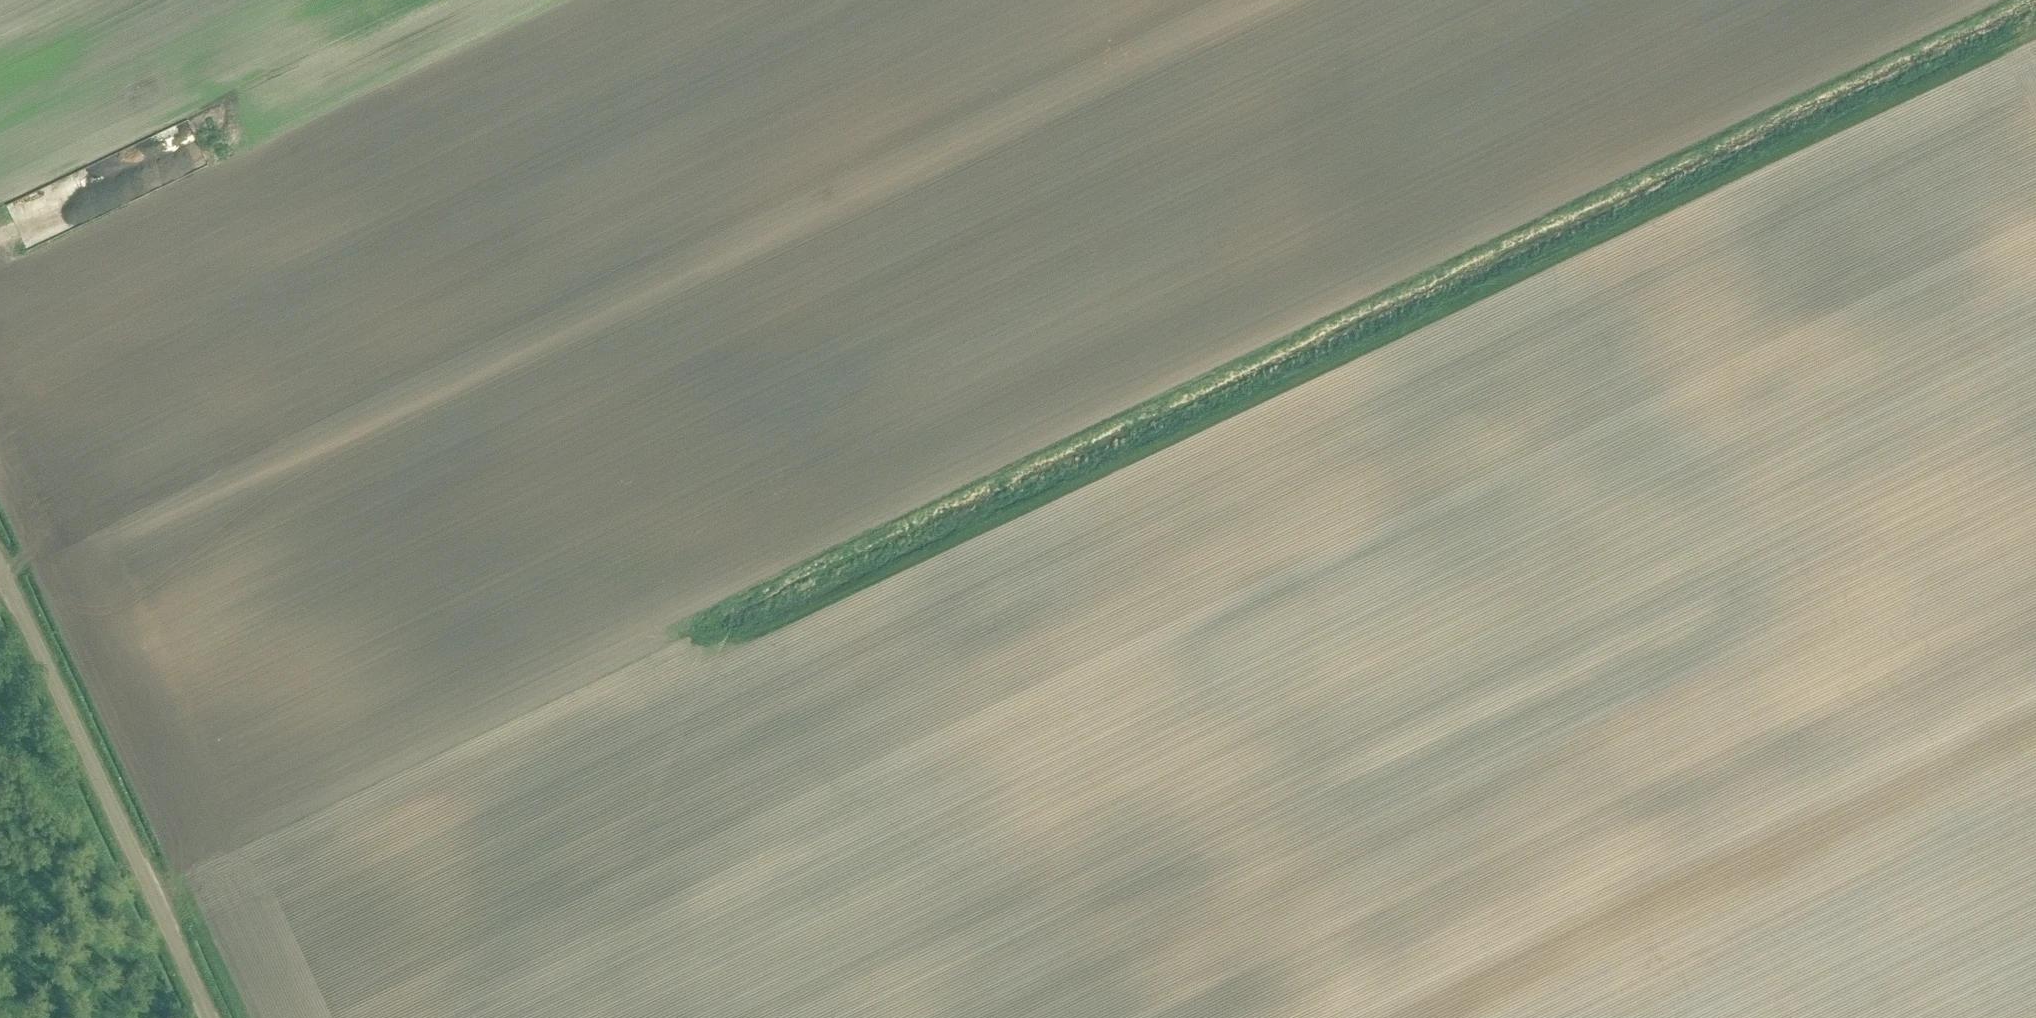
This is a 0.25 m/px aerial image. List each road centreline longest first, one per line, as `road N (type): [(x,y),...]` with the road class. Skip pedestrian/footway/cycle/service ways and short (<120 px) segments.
road 1 (unclassified): [(212,1017),(0,573)]

